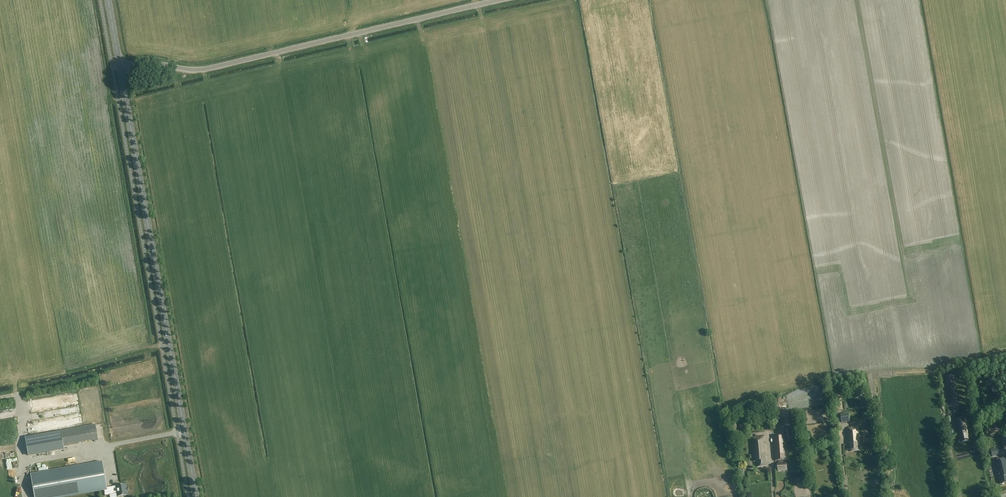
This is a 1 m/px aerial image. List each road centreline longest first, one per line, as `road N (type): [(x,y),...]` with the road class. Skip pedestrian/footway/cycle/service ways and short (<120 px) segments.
road 1 (primary): [(196,496),(120,67)]
road 2 (unclassified): [(120,67),(203,70),(502,0)]

